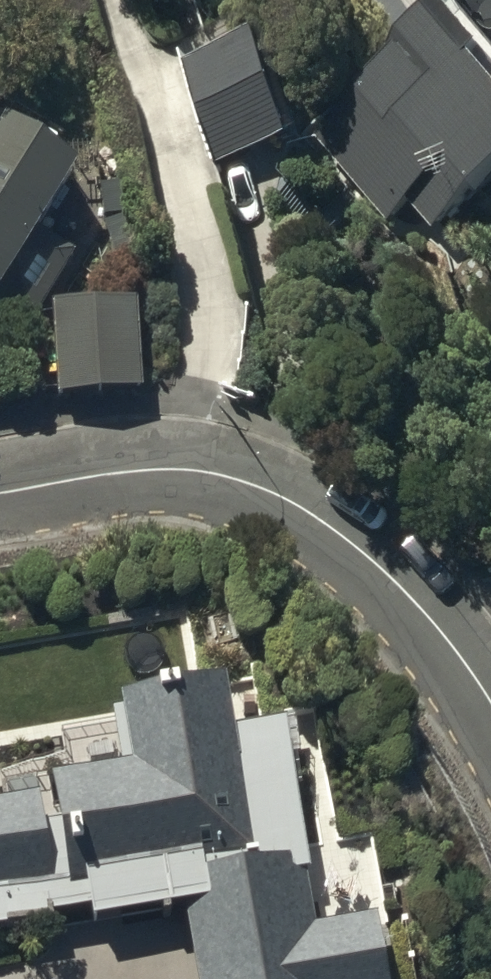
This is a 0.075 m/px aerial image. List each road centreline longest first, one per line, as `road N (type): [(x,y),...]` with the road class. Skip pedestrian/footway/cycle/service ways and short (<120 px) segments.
road 1 (residential): [(0,498),(170,467),(256,485),(330,525),(412,598),(490,704)]

